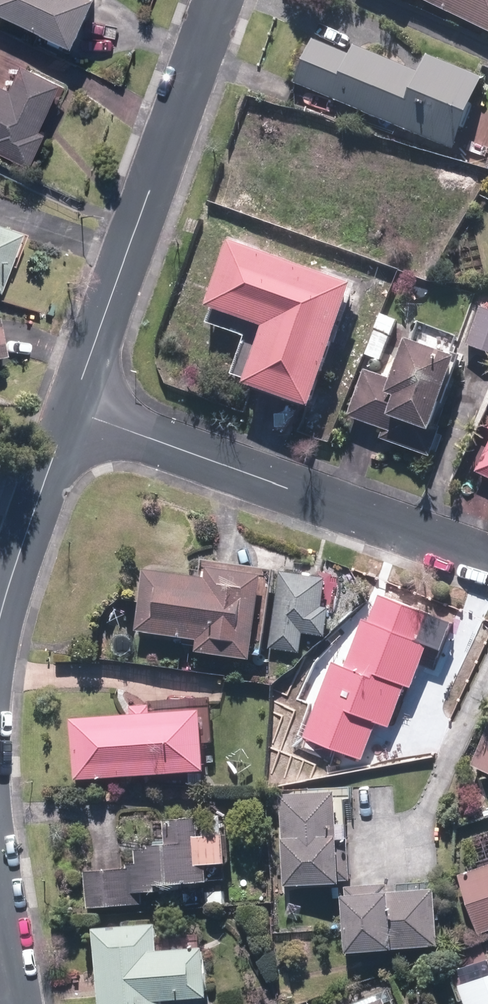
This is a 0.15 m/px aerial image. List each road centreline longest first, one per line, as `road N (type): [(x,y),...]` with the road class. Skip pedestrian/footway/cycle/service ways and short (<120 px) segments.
road 1 (residential): [(72,412),(487,561)]
road 2 (residential): [(72,412),(219,0)]
road 3 (residential): [(0,636),(72,412)]

